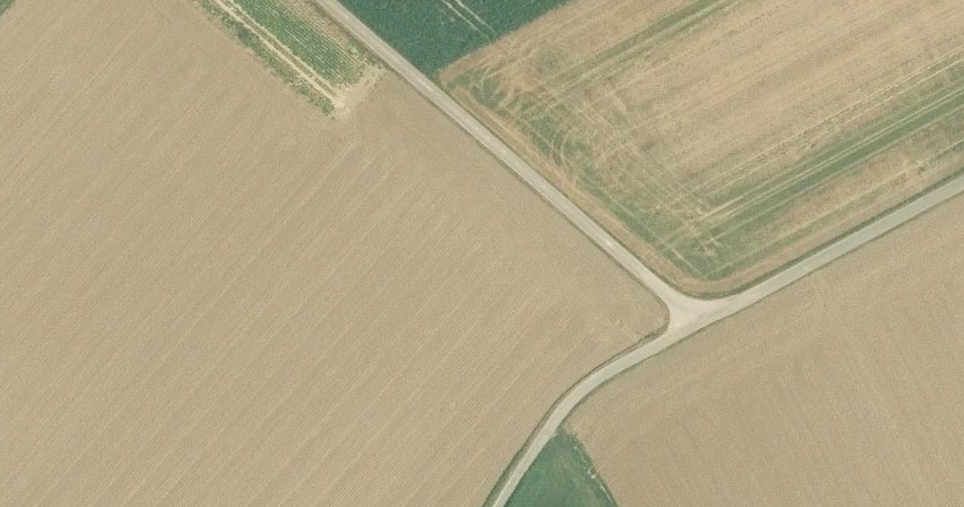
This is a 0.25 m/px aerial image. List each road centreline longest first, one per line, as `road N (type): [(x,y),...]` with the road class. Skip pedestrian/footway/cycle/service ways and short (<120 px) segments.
road 1 (track): [(321,0),(699,323)]
road 2 (track): [(963,181),(699,323)]
road 3 (track): [(699,323),(604,375),(549,423),(499,506)]

